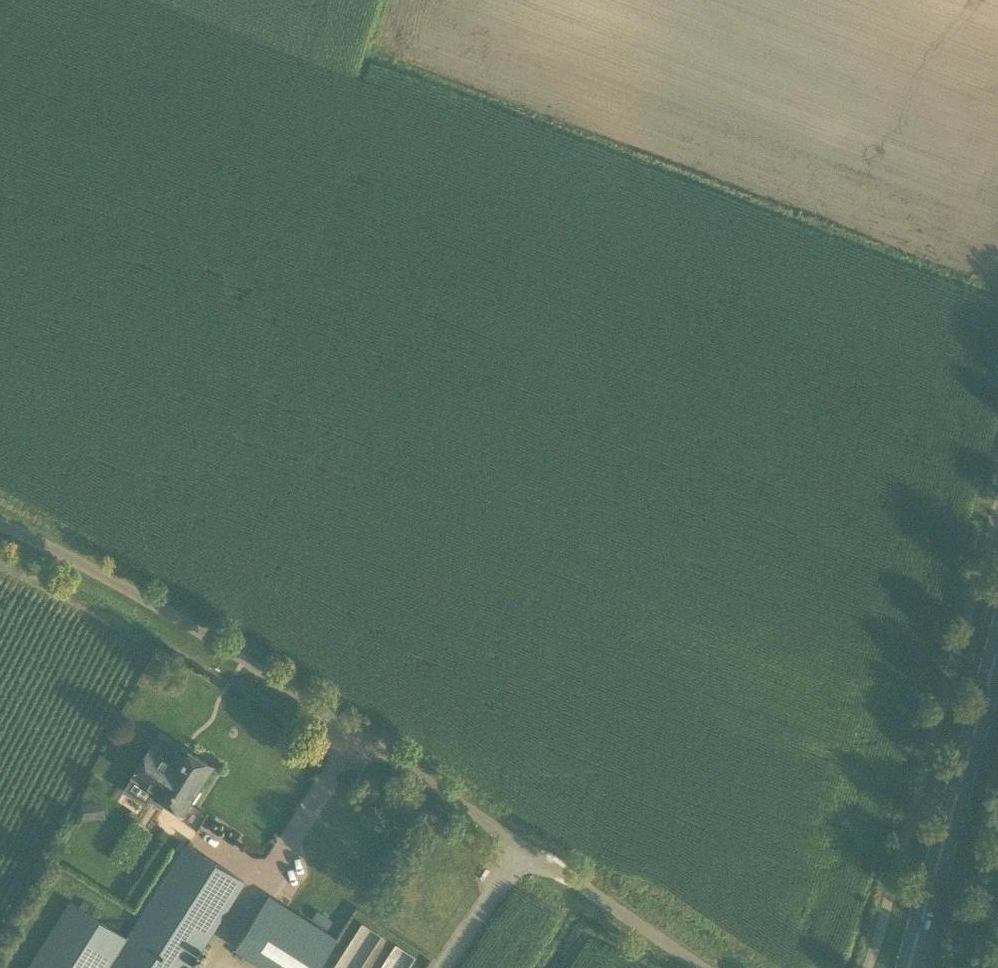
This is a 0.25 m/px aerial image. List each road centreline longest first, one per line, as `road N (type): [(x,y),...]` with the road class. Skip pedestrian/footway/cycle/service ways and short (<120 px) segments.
road 1 (unclassified): [(0,529),(161,604),(703,967)]
road 2 (secondary): [(916,967),(997,693)]

